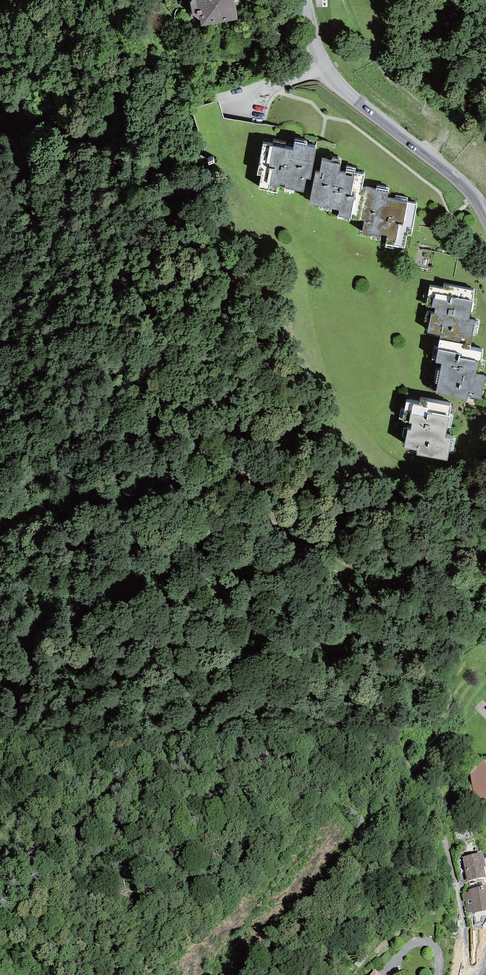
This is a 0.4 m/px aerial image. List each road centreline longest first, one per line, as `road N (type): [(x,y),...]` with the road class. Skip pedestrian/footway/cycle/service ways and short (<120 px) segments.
road 1 (track): [(0,538),(121,438),(136,435),(328,562),(353,587),(374,627),(380,726),(441,827),(468,938),(468,974)]
road 2 (track): [(0,258),(119,146),(129,125),(128,80),(105,0)]
road 3 (tertiary): [(305,0),(327,73),(467,188),(485,217)]

